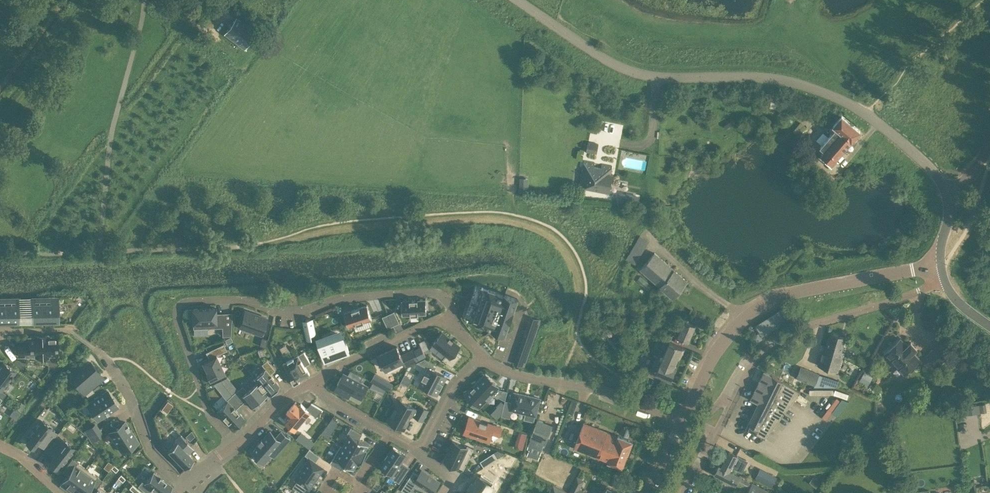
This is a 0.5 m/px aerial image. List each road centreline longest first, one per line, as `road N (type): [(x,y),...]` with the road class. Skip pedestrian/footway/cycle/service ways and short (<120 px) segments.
road 1 (unclassified): [(941,262),(948,212),(940,181),(863,112),(780,79),(637,73),(520,0)]
road 2 (residential): [(450,316),(433,292),(331,300),(290,313),(249,301),(185,302),(177,314),(209,412),(235,445)]
road 3 (residential): [(684,418),(719,347),(756,310),(788,294),(941,262)]
road 4 (residential): [(184,483),(150,451),(133,406),(96,349),(72,330),(0,331)]
road 5 (residential): [(732,402),(756,360),(792,332),(945,283)]
road 6 (residential): [(307,385),(450,316)]
road 7 (residential): [(483,357),(509,372),(626,398)]

